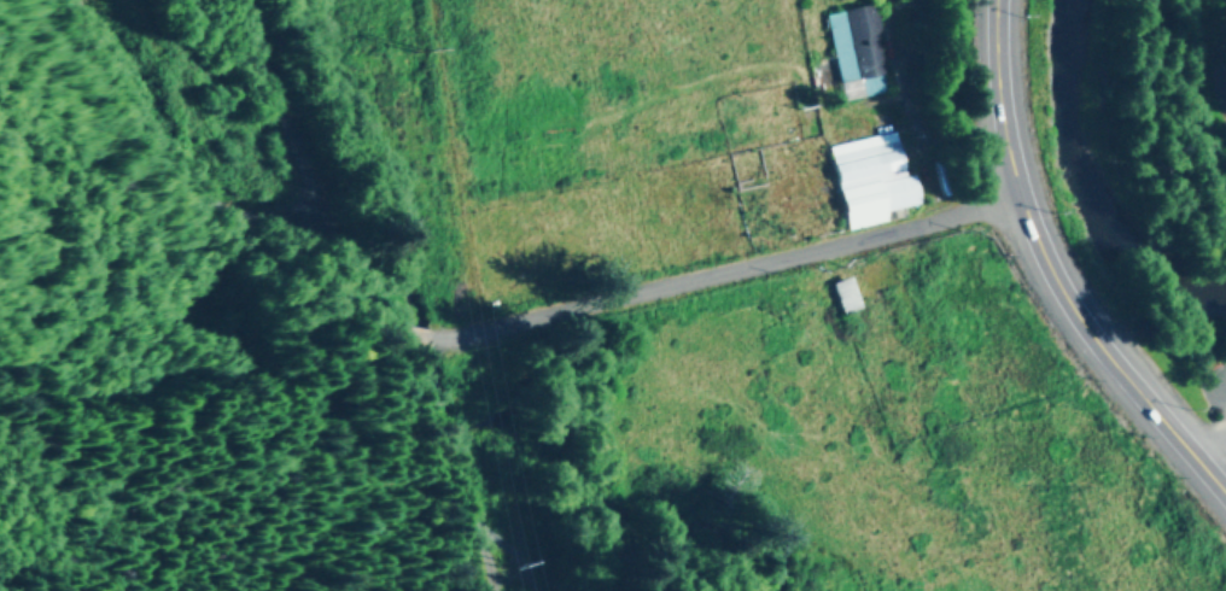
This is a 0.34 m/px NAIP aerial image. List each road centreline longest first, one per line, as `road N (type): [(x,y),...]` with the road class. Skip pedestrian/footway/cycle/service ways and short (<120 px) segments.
road 1 (residential): [(1022,198),(480,328)]
road 2 (residential): [(408,332),(387,321),(350,268),(279,113),(243,0)]
road 3 (trunk): [(1225,488),(1103,351),(1022,198)]
road 4 (residential): [(472,520),(430,433),(408,363),(408,332)]
road 5 (trunk): [(1022,198),(1000,107),(1000,0)]

